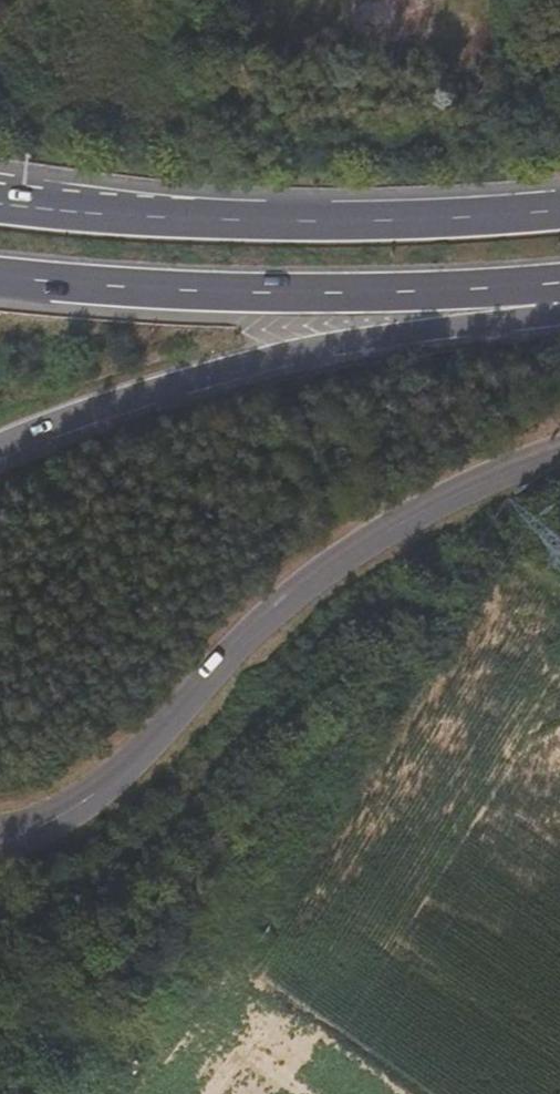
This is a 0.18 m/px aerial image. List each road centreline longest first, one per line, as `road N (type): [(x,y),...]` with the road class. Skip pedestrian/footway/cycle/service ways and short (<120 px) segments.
road 1 (tertiary): [(49,824),(105,787),(300,590),(418,513),(559,454)]
road 2 (trunk): [(0,450),(165,396),(559,302)]
road 3 (trunk): [(0,277),(253,297),(393,298),(559,283)]
road 4 (trunk): [(559,212),(255,222),(0,204)]

